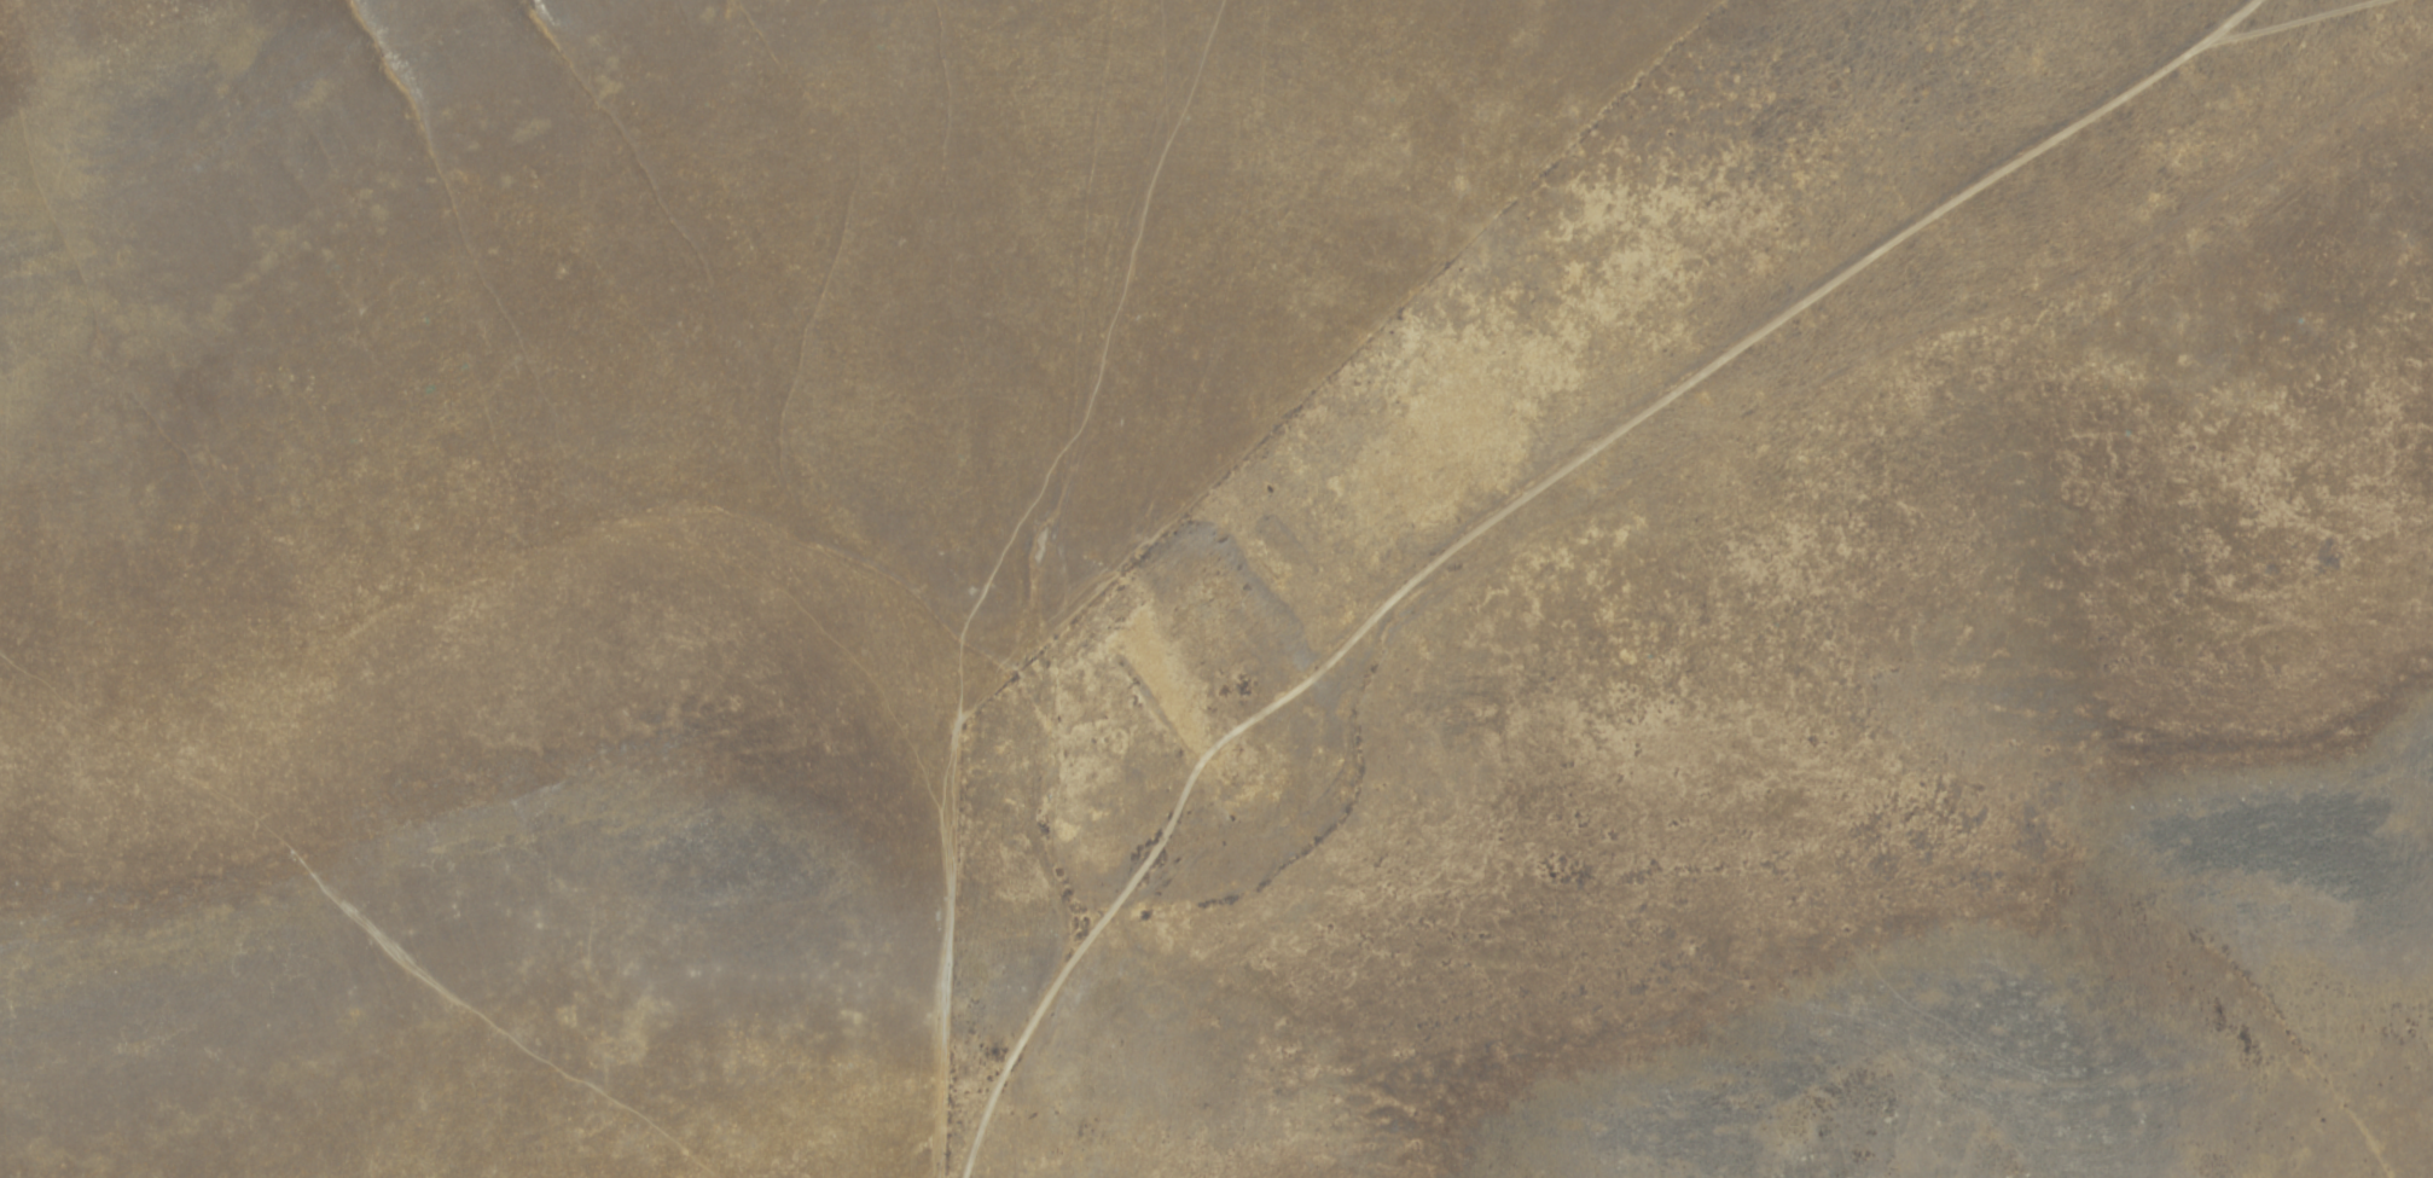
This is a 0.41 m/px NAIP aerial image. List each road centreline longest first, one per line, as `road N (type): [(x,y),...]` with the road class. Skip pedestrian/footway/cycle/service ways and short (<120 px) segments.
road 1 (track): [(1133,1177),(1114,1091),(1120,985),(1188,847),(1429,584),(2243,28),(2268,0)]

